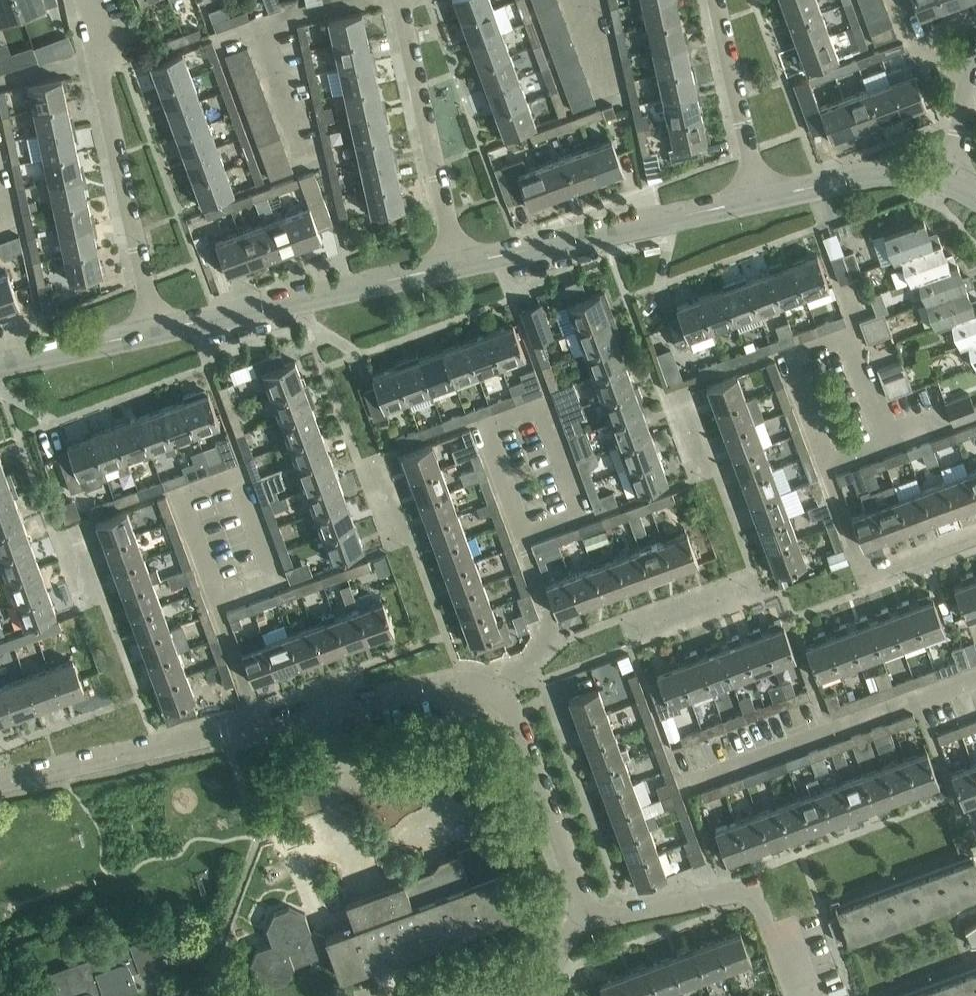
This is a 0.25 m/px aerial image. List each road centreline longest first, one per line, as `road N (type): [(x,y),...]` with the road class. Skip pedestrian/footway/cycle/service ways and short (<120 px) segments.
road 1 (residential): [(582,906),(508,701),(488,685),(462,679),(0,779)]
road 2 (residential): [(156,330),(87,0)]
road 3 (unclassified): [(455,267),(759,198)]
road 4 (residential): [(682,784),(975,679)]
road 5 (unclassified): [(156,330),(455,267)]
road 6 (residential): [(817,995),(802,952),(766,929),(750,893),(627,916),(582,906)]
road 7 (residential): [(455,267),(397,0)]
road 8 (residential): [(759,198),(717,0)]
road 9 (unclassified): [(759,198),(855,176),(944,184)]
road 10 (unclassified): [(0,363),(156,330)]
road 11 (residential): [(975,52),(944,184)]

